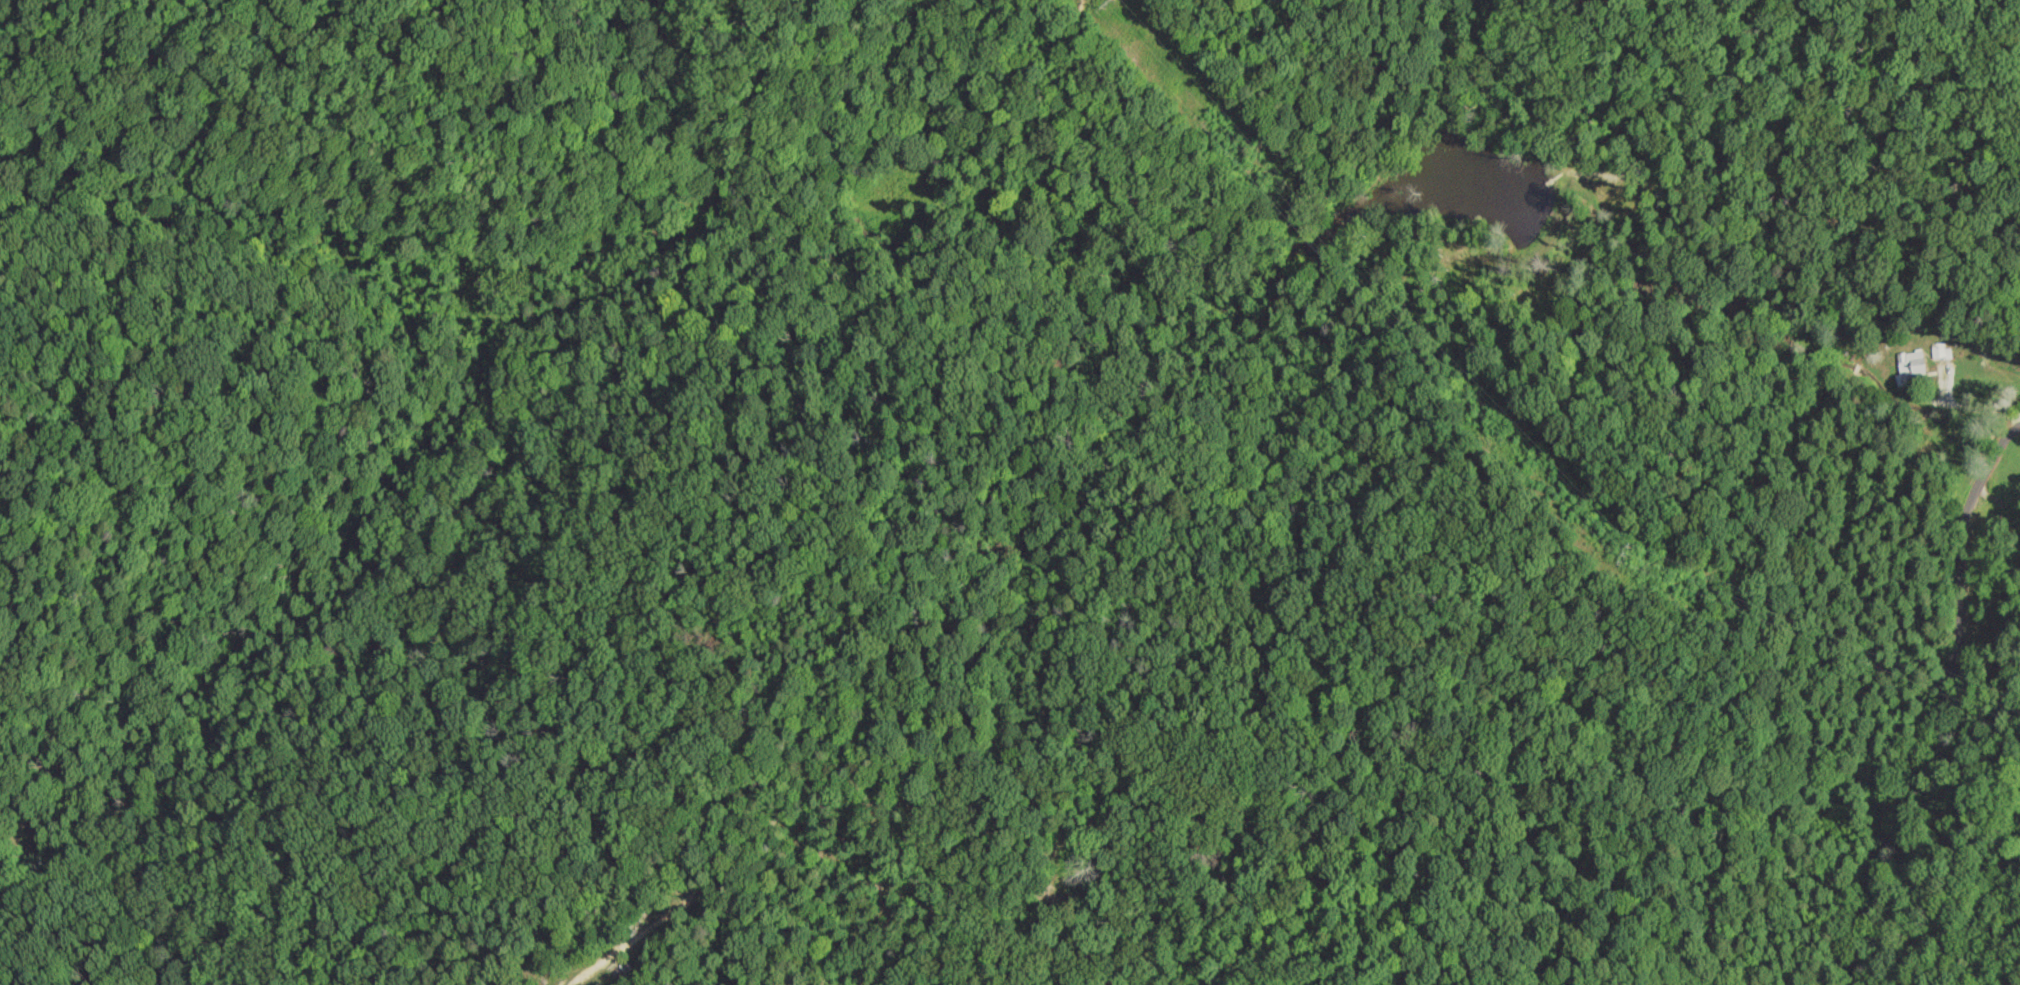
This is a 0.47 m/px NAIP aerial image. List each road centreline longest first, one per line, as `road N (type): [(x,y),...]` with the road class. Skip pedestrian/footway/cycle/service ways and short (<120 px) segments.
road 1 (residential): [(1847,984),(1867,880),(1961,642),(1957,571),(1973,484),(2019,426)]

